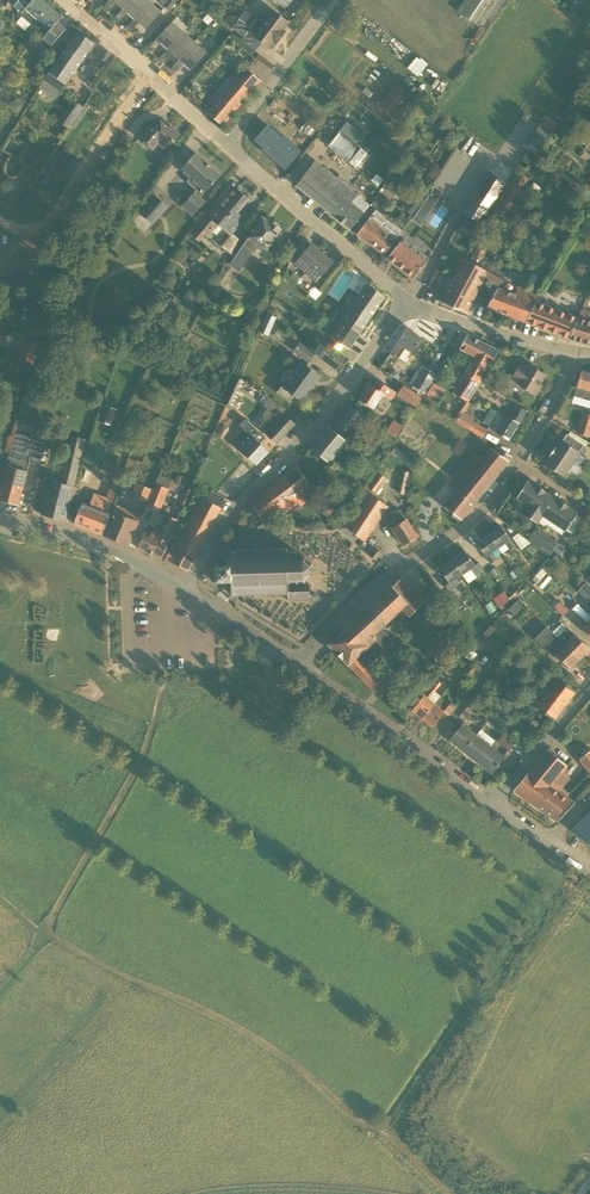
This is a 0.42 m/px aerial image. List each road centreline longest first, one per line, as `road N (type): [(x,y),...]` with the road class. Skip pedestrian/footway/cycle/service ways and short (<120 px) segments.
road 1 (residential): [(296,667),(380,580),(477,517),(560,390),(572,351)]
road 2 (residential): [(180,587),(231,513),(332,406),(405,299)]
road 3 (unclassified): [(494,804),(296,667)]
road 4 (unclassified): [(405,299),(227,144)]
road 5 (residential): [(150,71),(46,225),(30,231),(0,219)]
road 6 (track): [(46,933),(139,767),(152,724)]
road 7 (unclassified): [(180,587),(77,539),(0,517)]
road 8 (unclassified): [(227,144),(337,0)]
road 9 (unclassified): [(572,351),(477,328),(405,299)]
road 10 (residential): [(494,804),(589,690)]
road 11 (unclassified): [(296,667),(180,587)]

